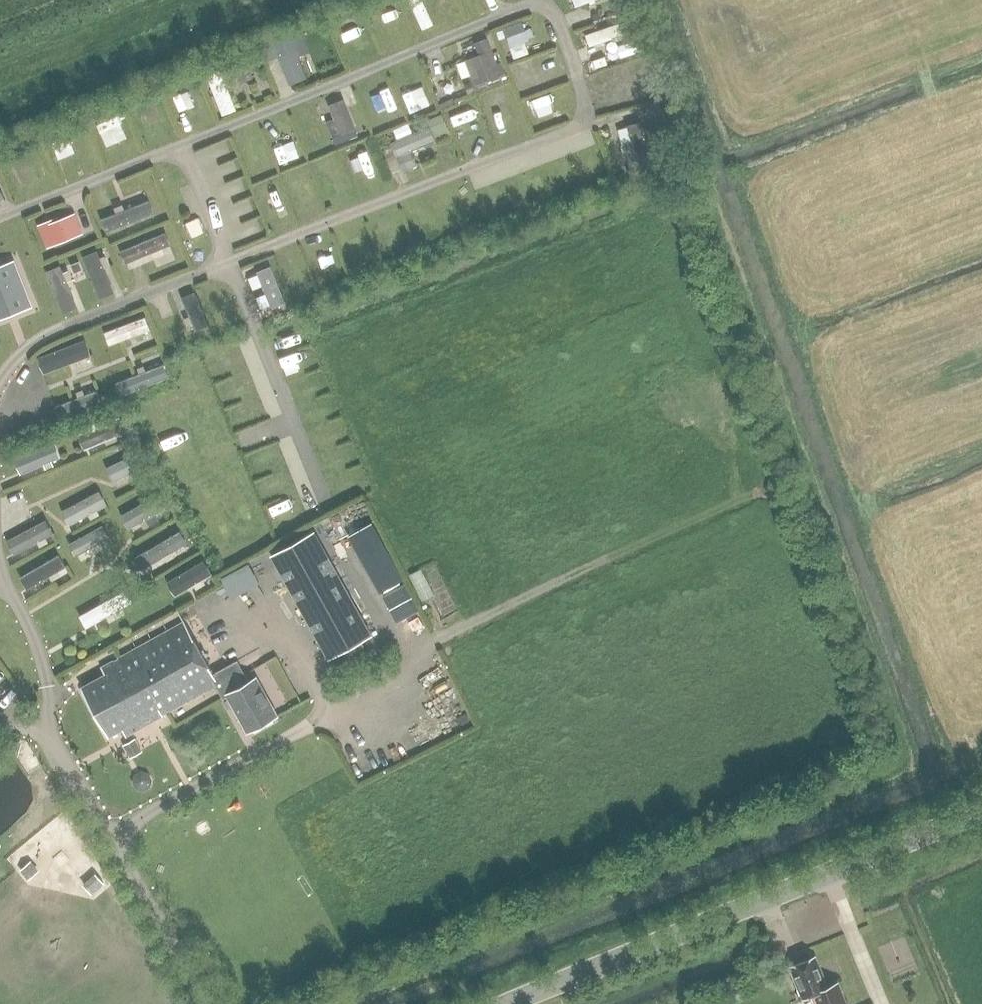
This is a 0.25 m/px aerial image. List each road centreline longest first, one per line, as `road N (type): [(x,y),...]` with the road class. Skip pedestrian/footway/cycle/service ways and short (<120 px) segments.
road 1 (unclassified): [(505,1003),(981,812)]

